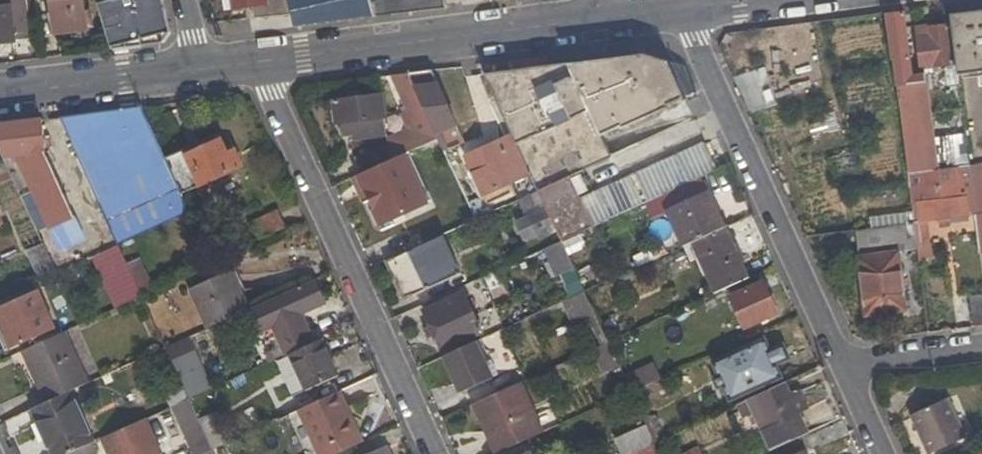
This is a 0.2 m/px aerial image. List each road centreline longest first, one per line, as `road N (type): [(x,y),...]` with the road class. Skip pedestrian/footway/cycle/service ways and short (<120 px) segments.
road 1 (residential): [(259,64),(438,453)]
road 2 (residential): [(686,10),(842,366)]
road 3 (tertiary): [(603,21),(259,64)]
road 4 (tertiary): [(201,70),(0,95)]
road 5 (residential): [(842,366),(981,350)]

